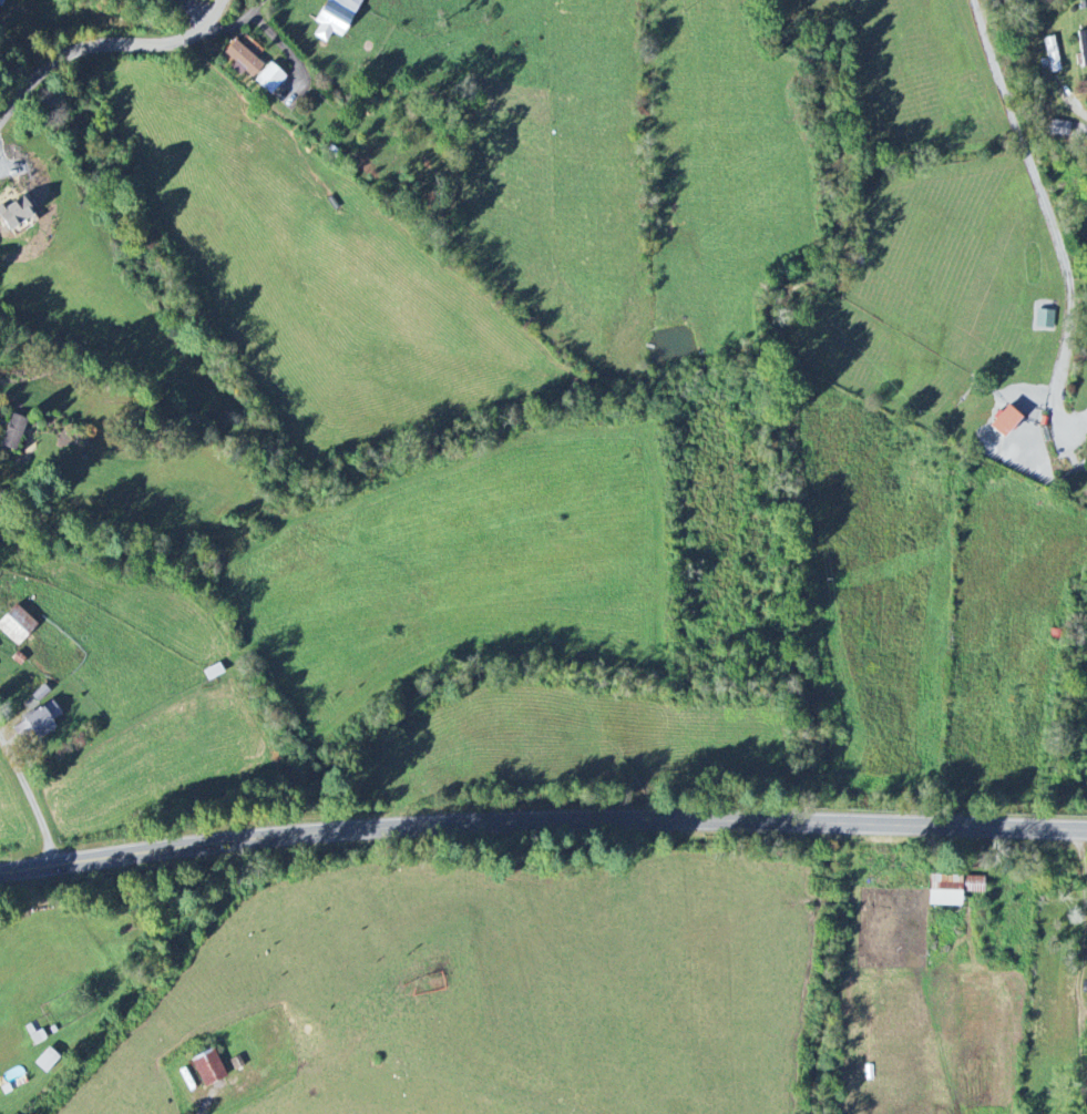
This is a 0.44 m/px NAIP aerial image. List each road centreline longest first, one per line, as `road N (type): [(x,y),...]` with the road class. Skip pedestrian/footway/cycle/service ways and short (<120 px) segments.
road 1 (primary): [(0,877),(390,828),(778,824),(1086,832)]
road 2 (residential): [(223,0),(173,43),(73,50),(0,116)]
road 3 (residential): [(117,48),(0,26)]

